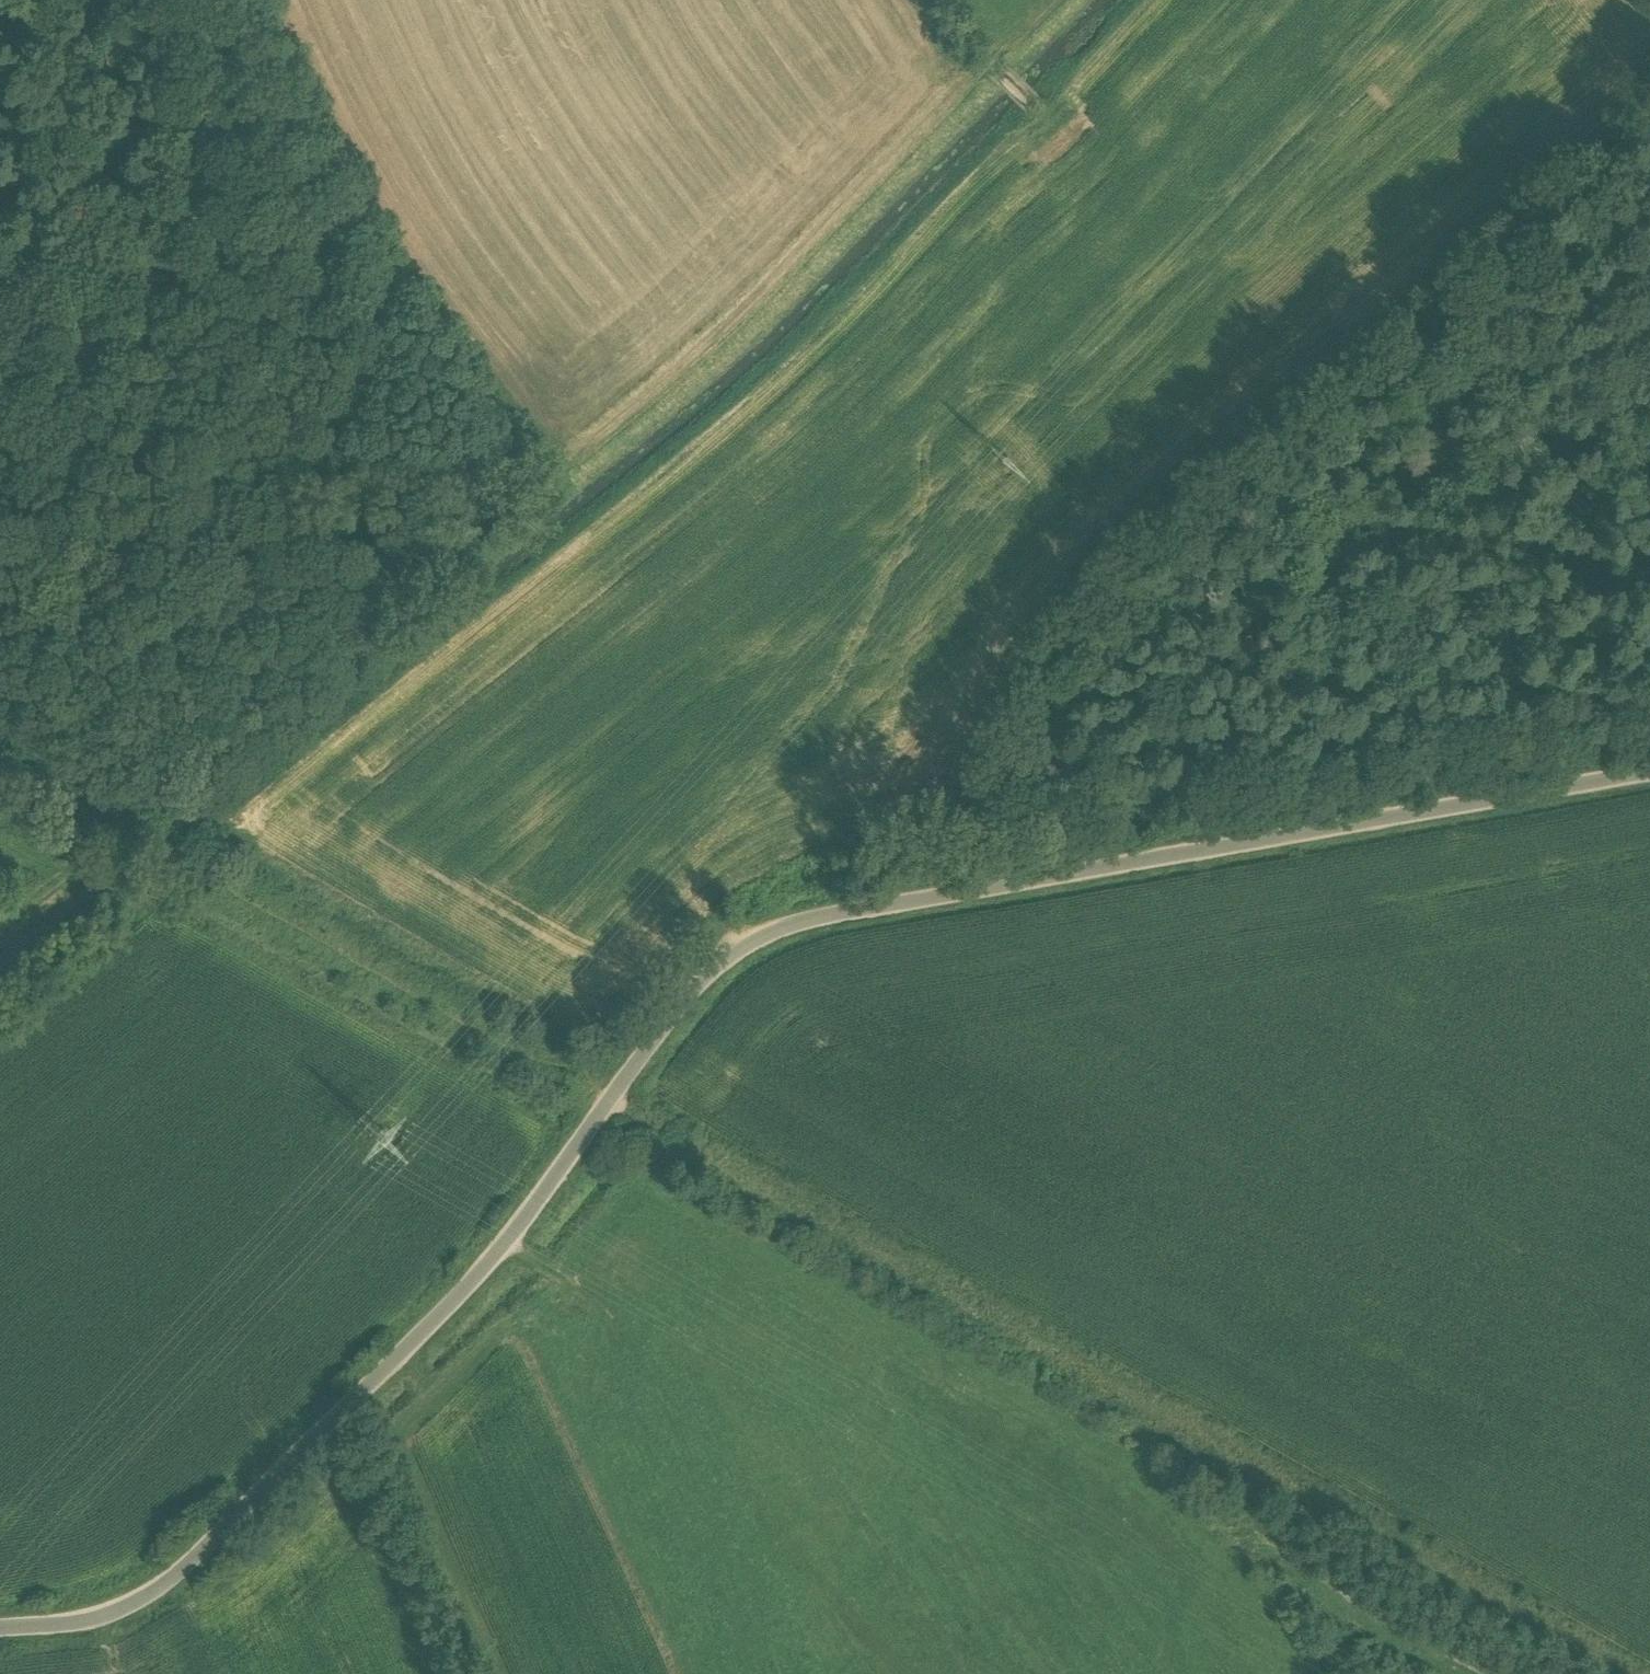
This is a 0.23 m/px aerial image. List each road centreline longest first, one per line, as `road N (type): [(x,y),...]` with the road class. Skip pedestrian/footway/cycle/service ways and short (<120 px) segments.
road 1 (unclassified): [(1649,774),(783,927),(725,959),(493,1259),(181,1574),(130,1607),(75,1624),(0,1631)]

